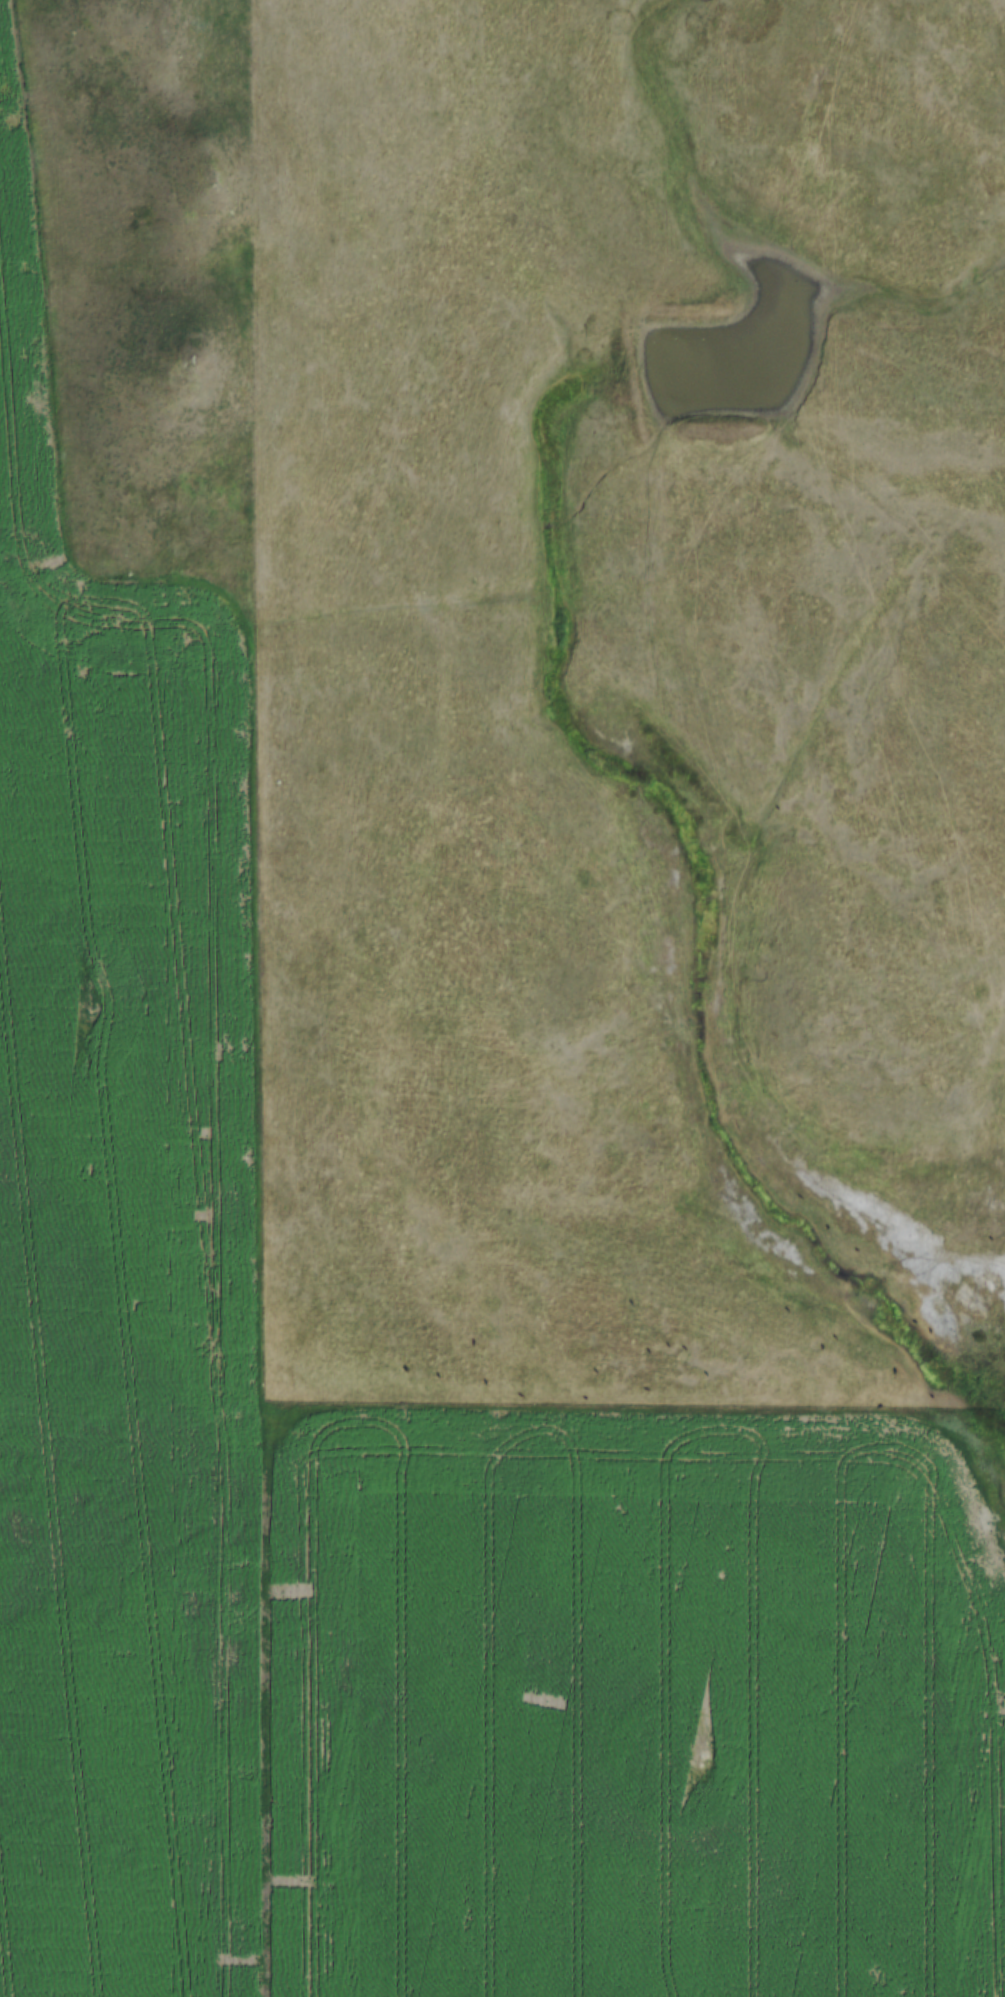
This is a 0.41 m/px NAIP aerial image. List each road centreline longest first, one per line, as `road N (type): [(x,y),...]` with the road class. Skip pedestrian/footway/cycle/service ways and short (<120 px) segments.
road 1 (track): [(845,1196),(800,1167),(727,1061),(721,1035),(729,797),(691,651),(671,429),(693,415),(799,418),(823,450),(1004,612)]
road 2 (track): [(862,0),(814,115),(833,236),(803,267),(808,363),(799,418)]

